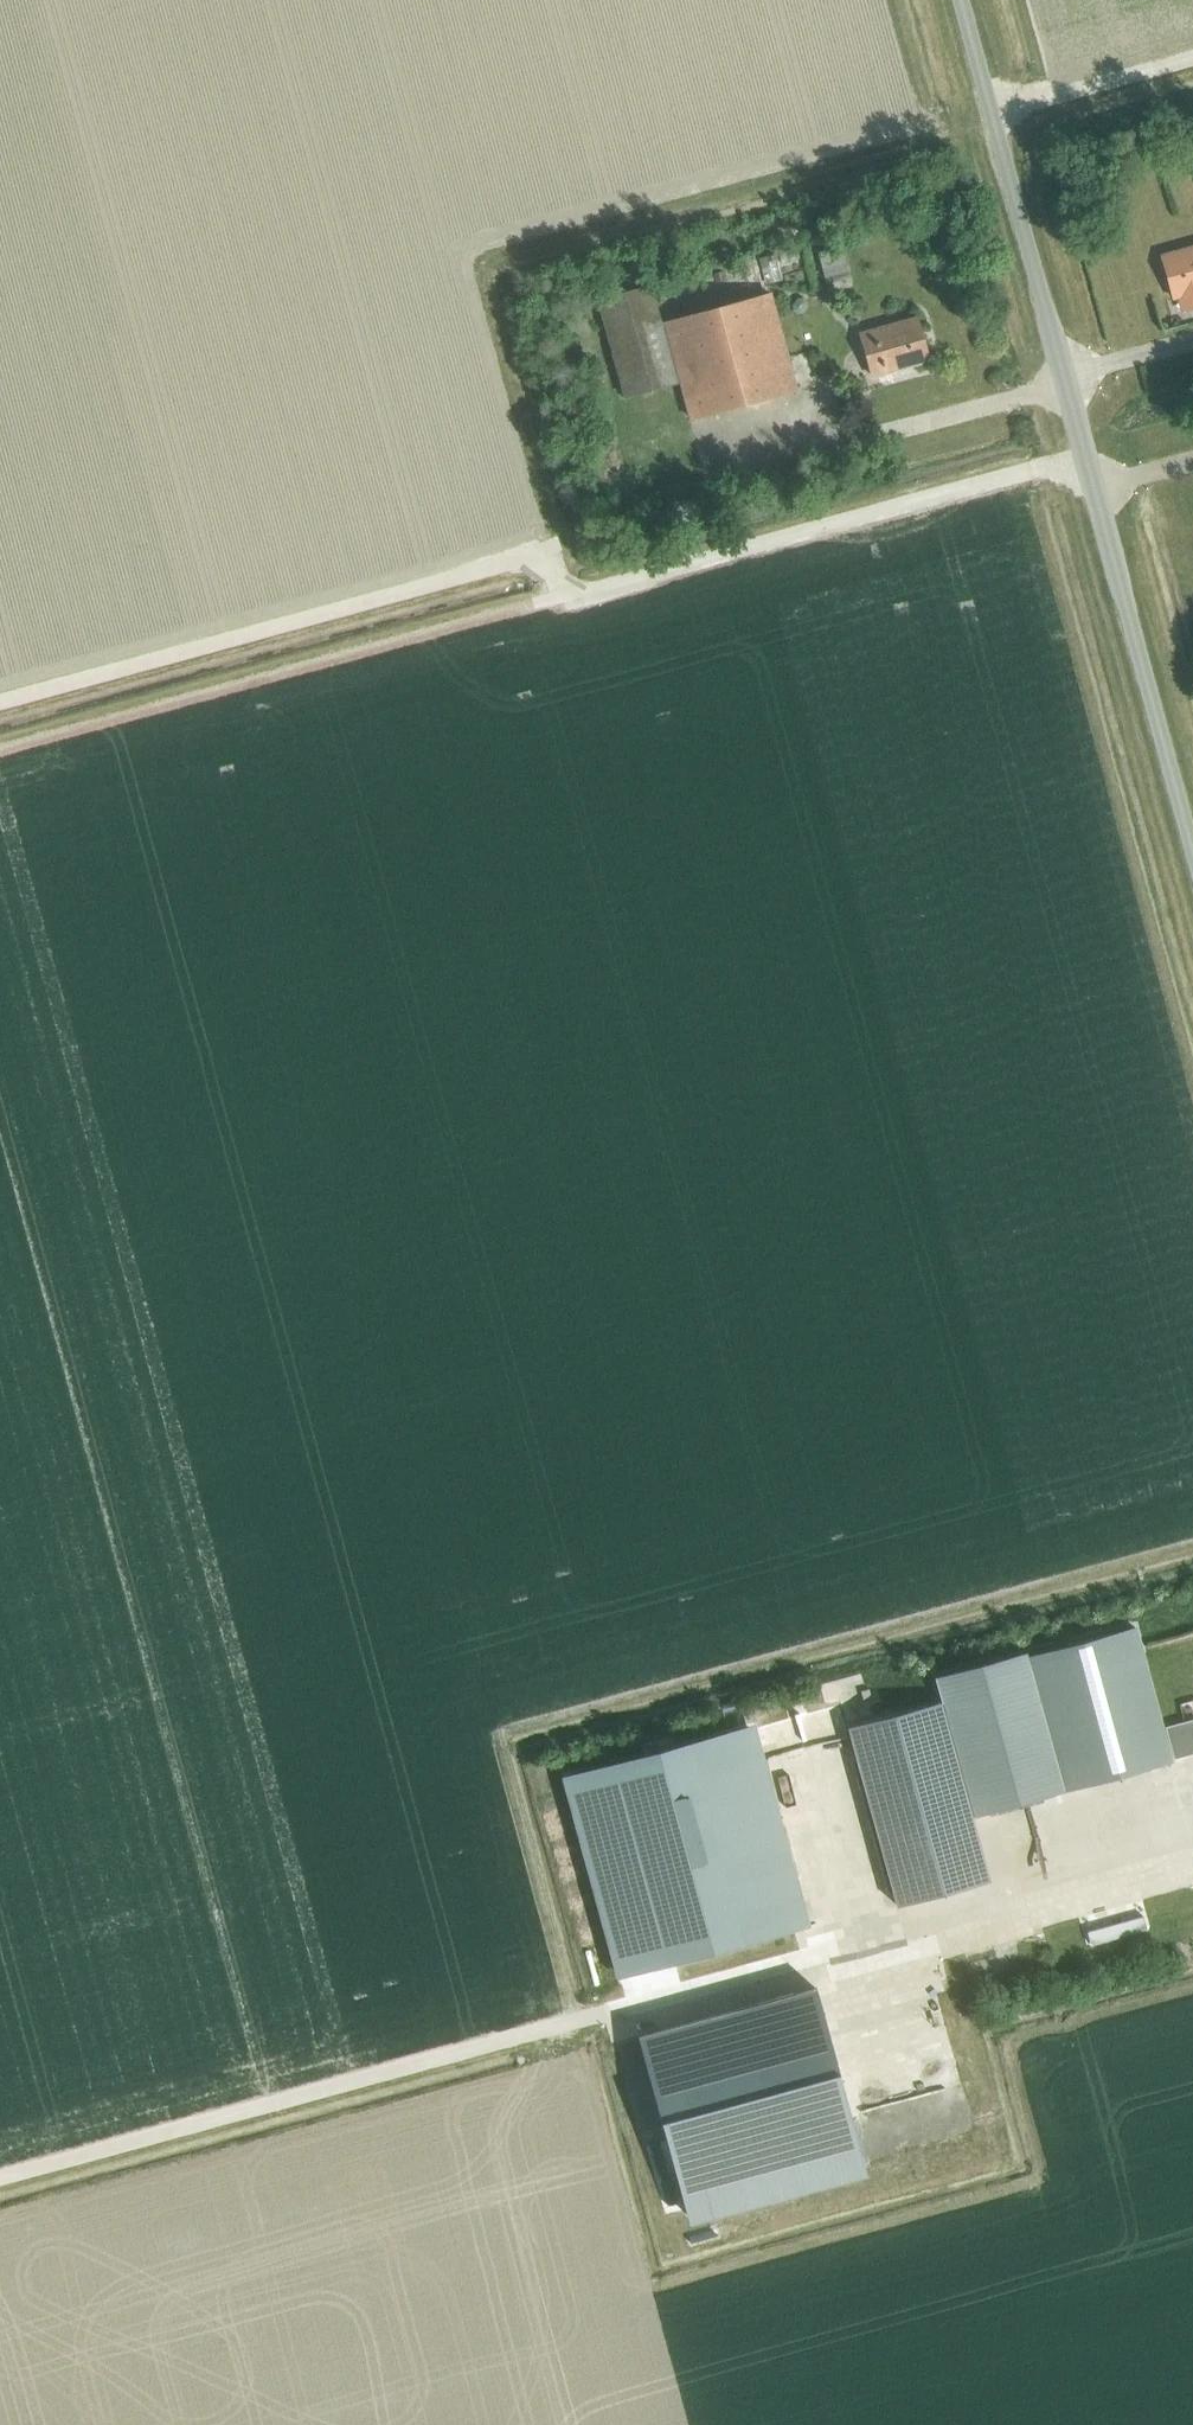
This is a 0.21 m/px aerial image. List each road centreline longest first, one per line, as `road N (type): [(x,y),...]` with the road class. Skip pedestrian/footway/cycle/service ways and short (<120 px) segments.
road 1 (unclassified): [(1192,912),(938,0)]

